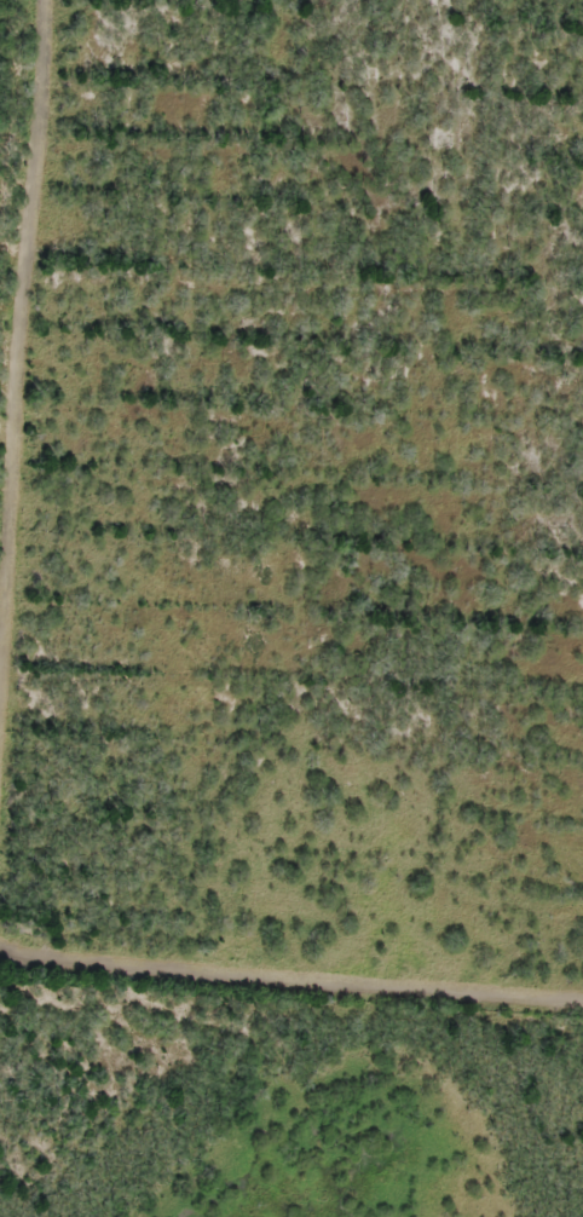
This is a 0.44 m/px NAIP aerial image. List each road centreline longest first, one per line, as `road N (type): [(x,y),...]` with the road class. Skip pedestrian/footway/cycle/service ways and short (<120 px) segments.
road 1 (residential): [(0,955),(582,1008)]
road 2 (residential): [(0,210),(12,29),(5,0)]

